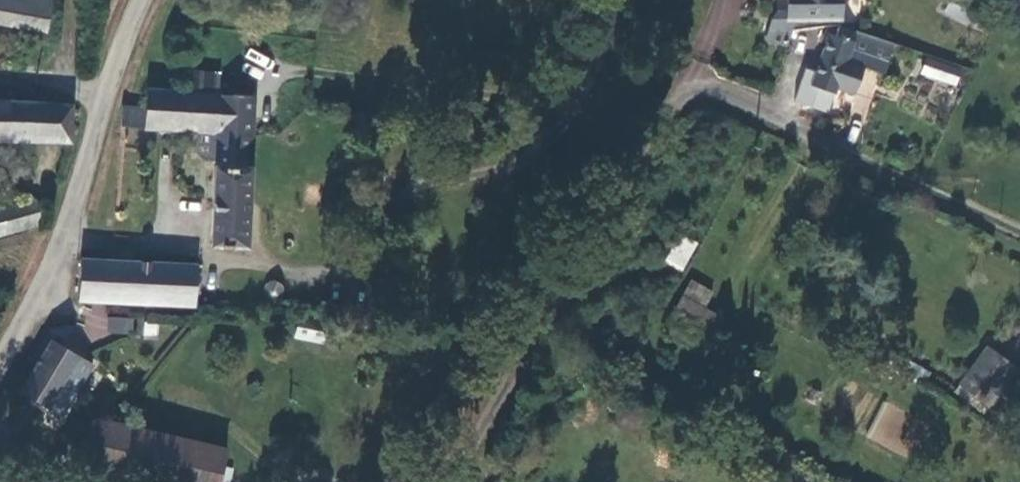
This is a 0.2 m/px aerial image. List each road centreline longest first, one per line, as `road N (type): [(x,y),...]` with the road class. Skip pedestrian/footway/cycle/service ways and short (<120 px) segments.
road 1 (unclassified): [(1019,230),(730,96),(694,90),(673,104),(455,481)]
road 2 (unclassified): [(0,362),(72,222),(143,0)]

